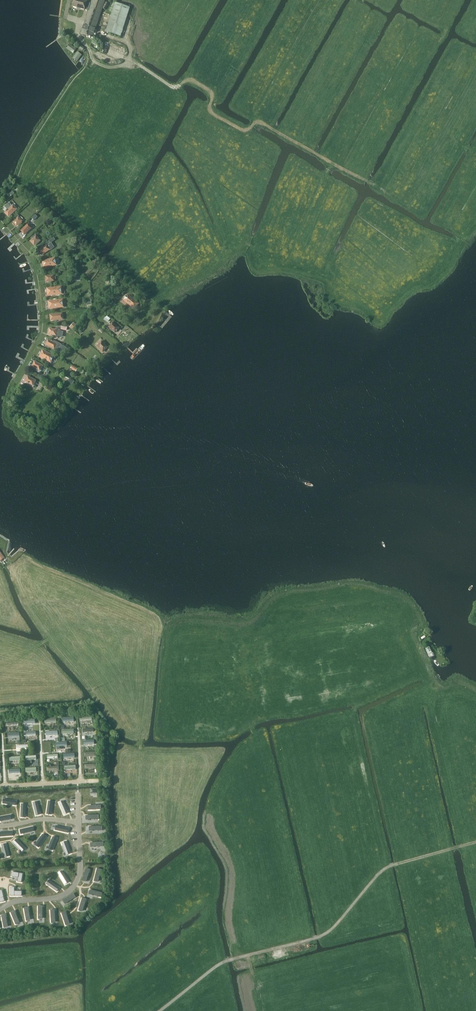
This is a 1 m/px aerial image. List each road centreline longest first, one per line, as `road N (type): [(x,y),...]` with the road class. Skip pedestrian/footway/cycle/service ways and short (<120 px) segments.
road 1 (track): [(417,209),(261,123),(243,131),(214,114),(211,93),(189,79),(173,87),(133,63),(110,68),(93,61),(87,46)]
road 2 (track): [(159,1010),(228,960),(330,931),(385,869),(475,843)]

